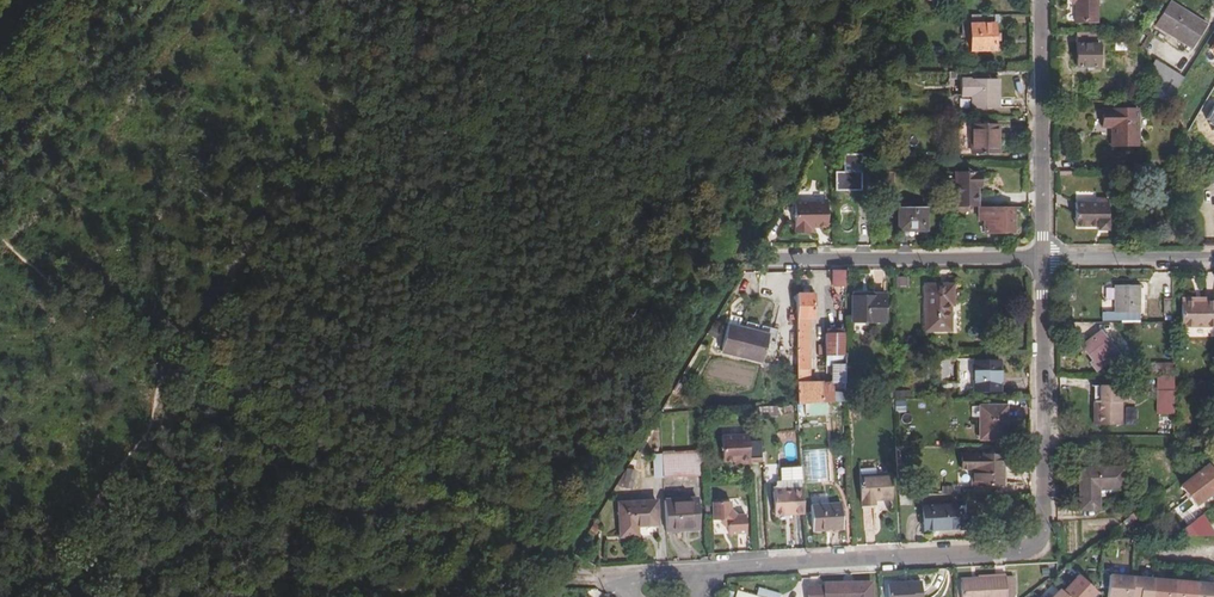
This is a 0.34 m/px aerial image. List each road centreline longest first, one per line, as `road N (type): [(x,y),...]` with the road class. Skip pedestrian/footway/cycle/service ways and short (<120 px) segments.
road 1 (residential): [(709,571),(1022,548),(1042,531),(1044,440)]
road 2 (residential): [(1044,258),(758,261)]
road 3 (residential): [(1044,258),(1040,0)]
road 4 (residential): [(1044,440),(1044,258)]
road 5 (residential): [(1044,440),(1213,444)]
road 6 (residential): [(1213,258),(1044,258)]

